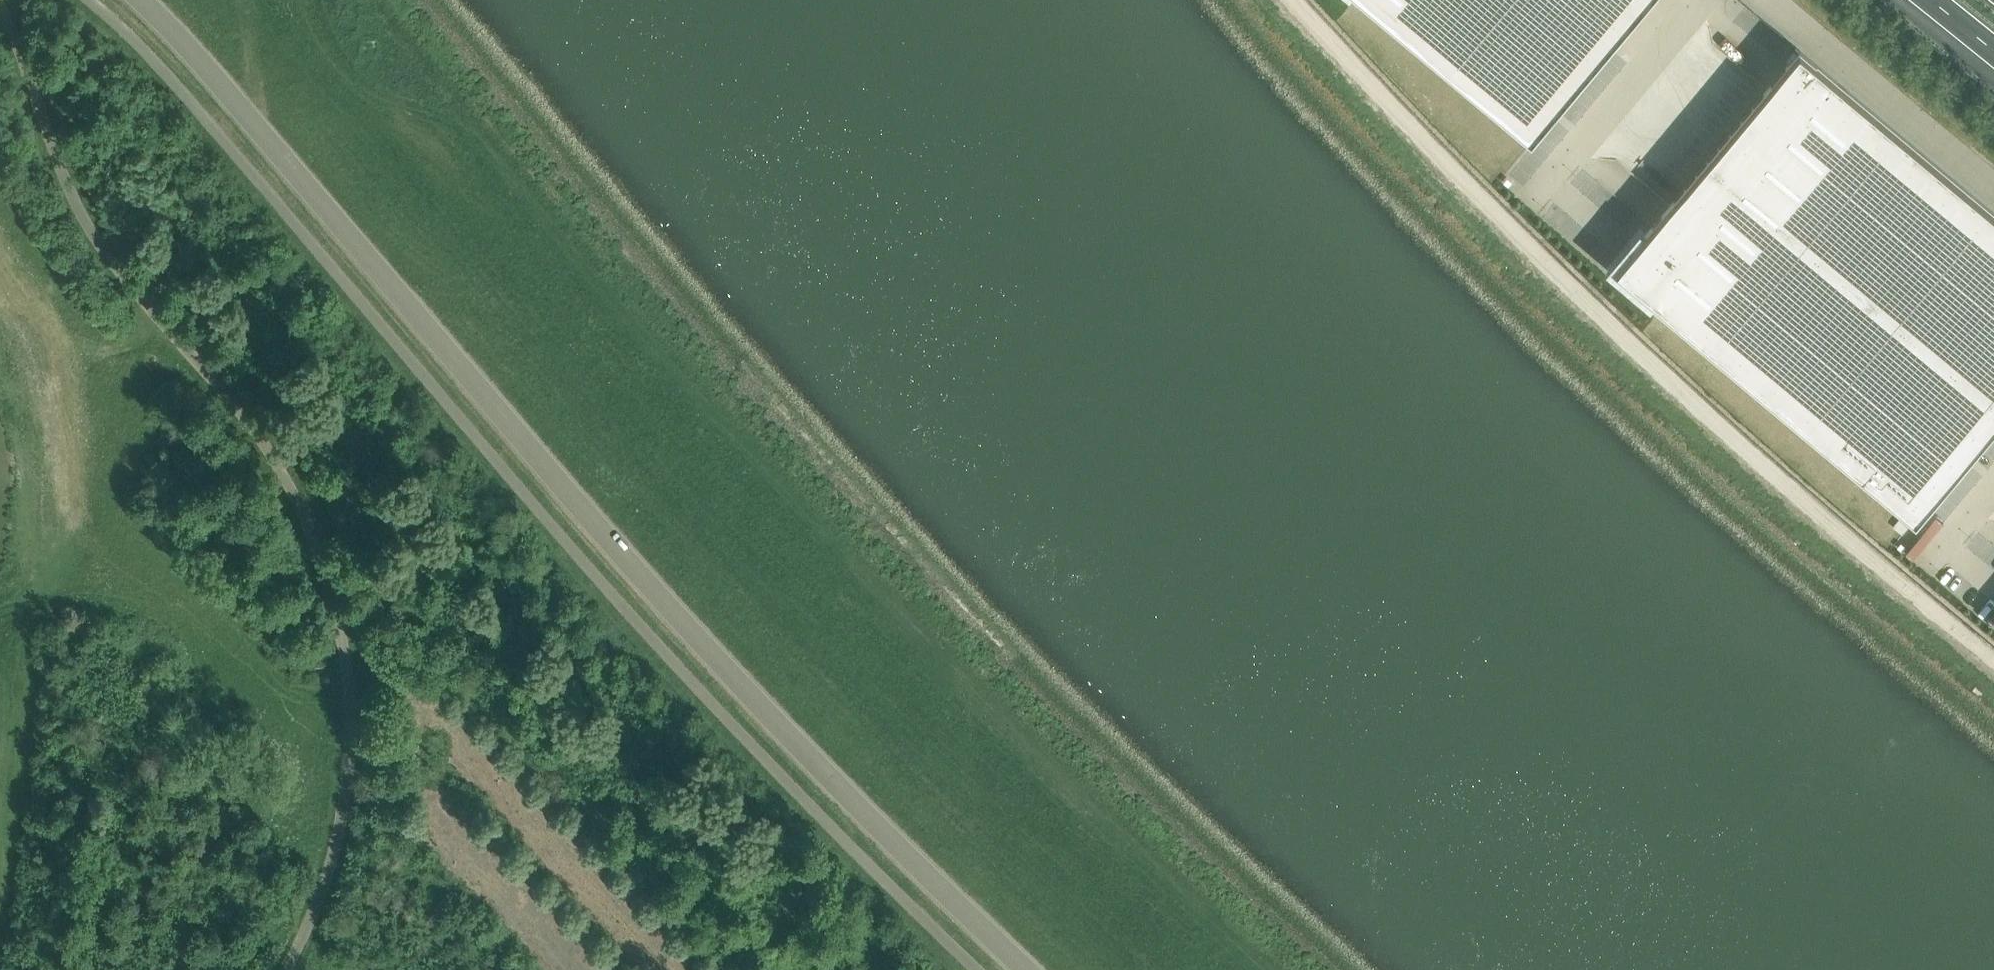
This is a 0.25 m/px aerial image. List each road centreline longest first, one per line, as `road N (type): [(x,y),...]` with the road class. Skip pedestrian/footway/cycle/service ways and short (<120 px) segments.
road 1 (unclassified): [(1028,969),(728,672),(141,0)]
road 2 (unclassified): [(1993,182),(1774,0)]

